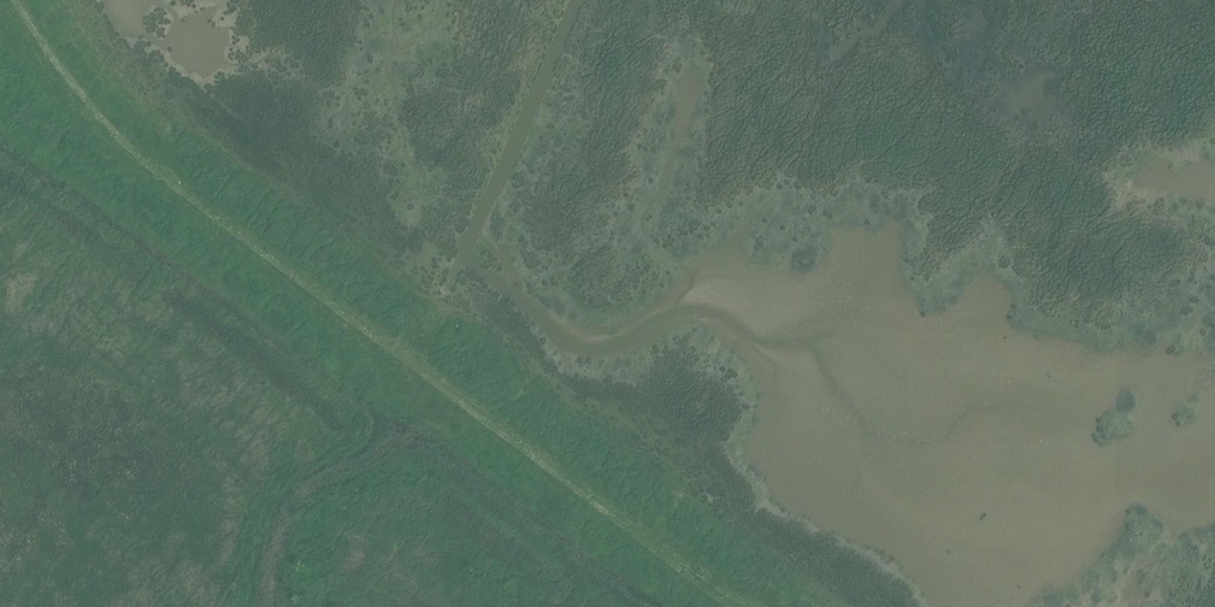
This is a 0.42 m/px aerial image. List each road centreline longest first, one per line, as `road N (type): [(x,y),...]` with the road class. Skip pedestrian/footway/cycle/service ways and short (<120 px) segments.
road 1 (track): [(11,0),(71,87),(154,170),(744,606)]

